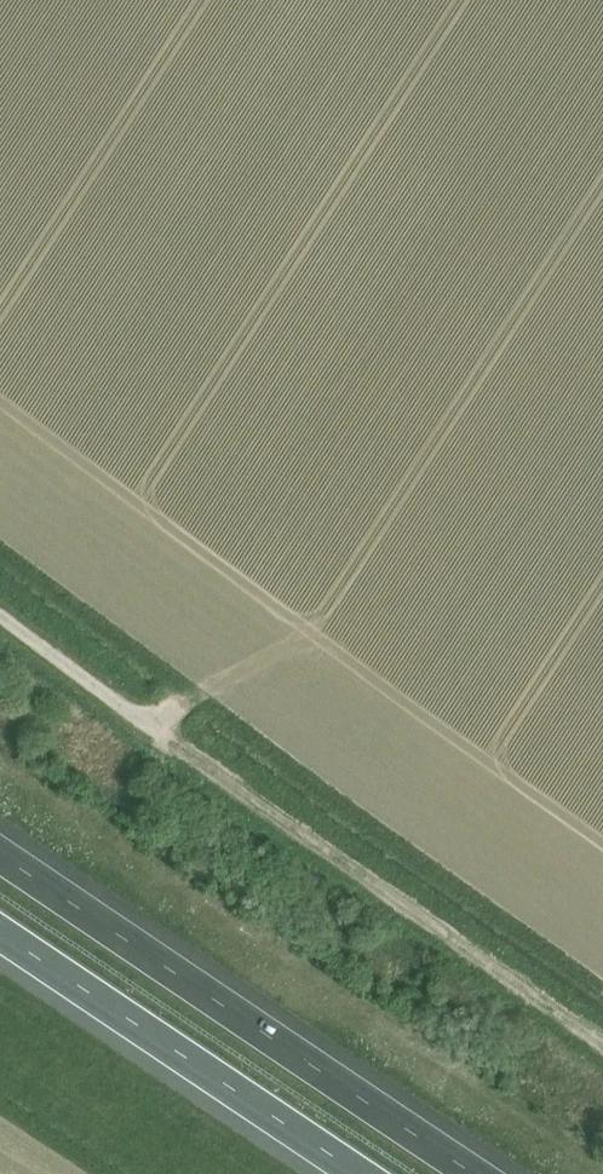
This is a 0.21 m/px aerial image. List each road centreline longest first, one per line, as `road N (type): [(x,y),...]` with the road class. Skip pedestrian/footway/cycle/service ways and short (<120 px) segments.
road 1 (motorway): [(488,1173),(0,856)]
road 2 (motorway): [(0,935),(350,1173)]
road 3 (unclassified): [(161,733),(0,611)]

